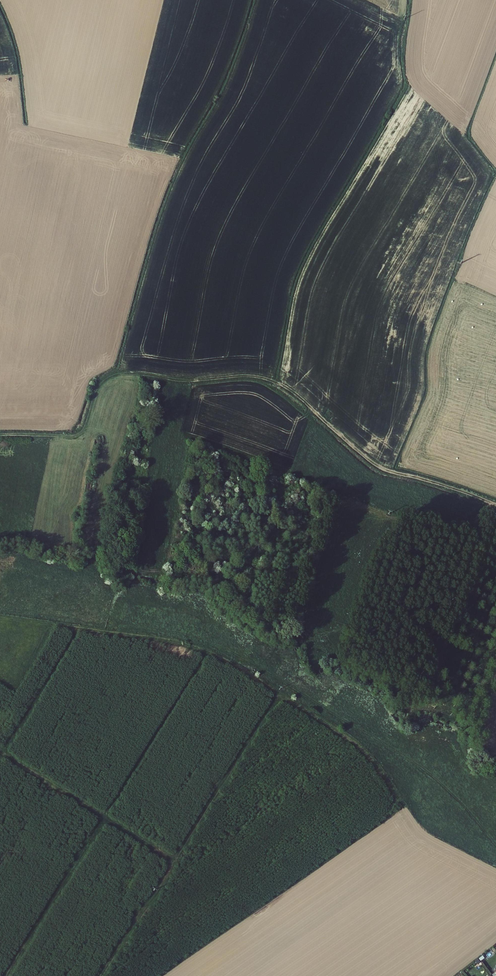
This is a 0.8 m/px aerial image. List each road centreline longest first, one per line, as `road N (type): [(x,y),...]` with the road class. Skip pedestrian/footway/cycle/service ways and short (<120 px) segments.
road 1 (track): [(0,436),(85,428),(96,389),(109,376),(252,376),(292,390),(389,470),(495,503)]
road 2 (track): [(221,654),(379,740),(448,794),(495,847)]

